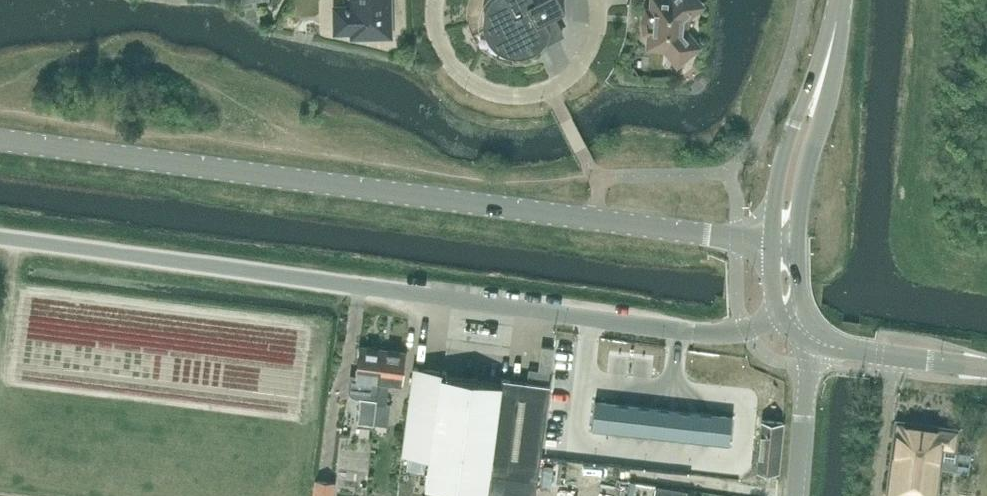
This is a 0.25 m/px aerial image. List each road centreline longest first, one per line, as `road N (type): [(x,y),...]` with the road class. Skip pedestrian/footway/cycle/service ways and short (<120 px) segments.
road 1 (unclassified): [(788,313),(735,334),(692,332),(0,238)]
road 2 (secondary): [(770,240),(0,142)]
road 3 (residential): [(601,0),(598,43),(585,65),(550,91),(520,97),(495,94),(453,66),(441,45),(436,0)]
road 4 (secondary): [(986,368),(845,349),(811,337)]
road 5 (tertiary): [(821,81),(783,155),(770,240)]
road 6 (tertiary): [(797,241),(821,81)]
road 7 (unclassified): [(798,495),(811,337)]

